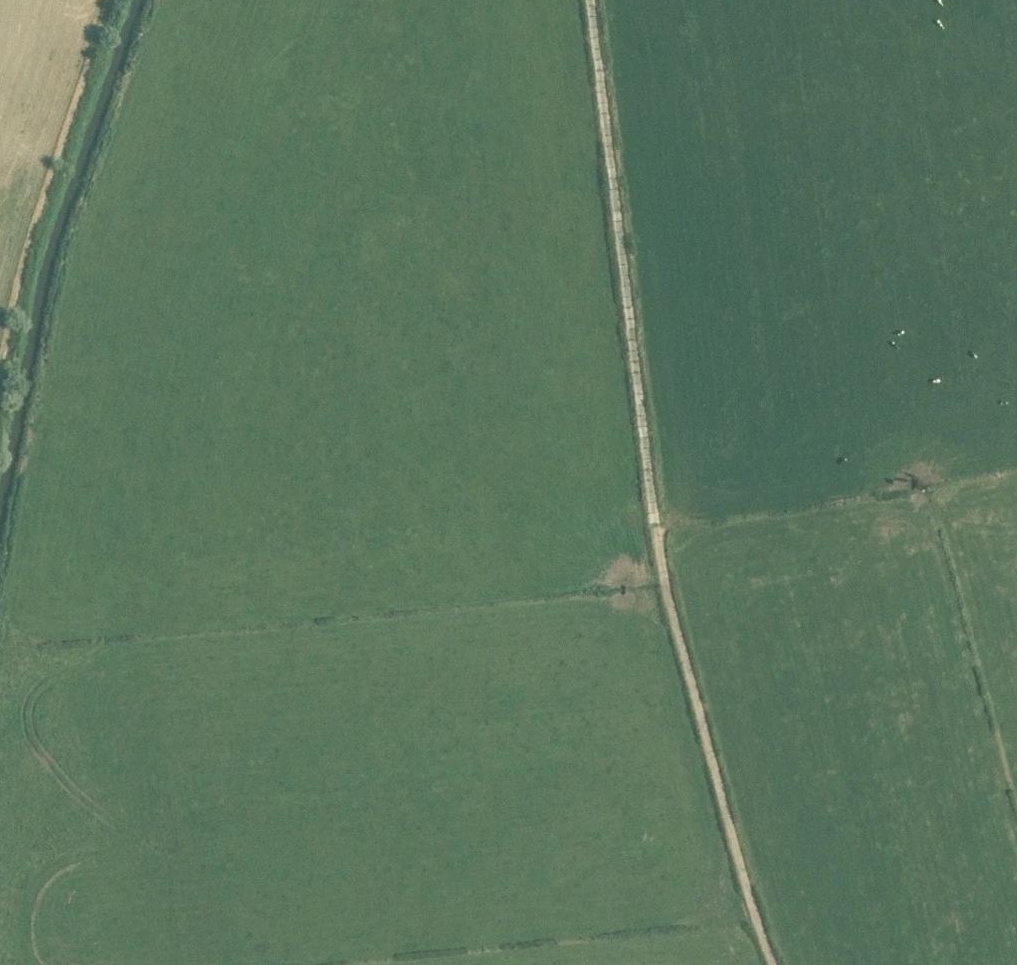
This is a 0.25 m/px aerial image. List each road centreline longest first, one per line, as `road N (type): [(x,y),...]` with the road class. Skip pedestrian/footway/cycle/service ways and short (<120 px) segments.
road 1 (track): [(770,964),(657,559)]

